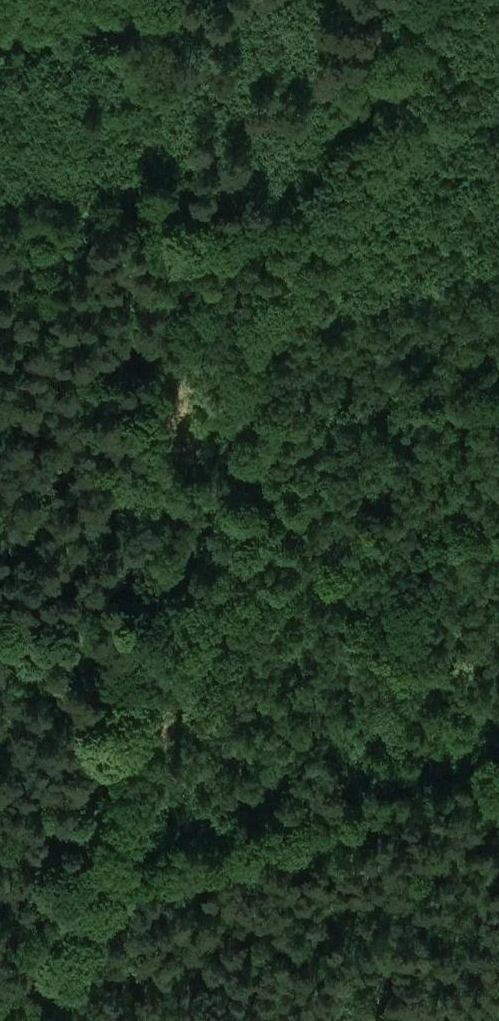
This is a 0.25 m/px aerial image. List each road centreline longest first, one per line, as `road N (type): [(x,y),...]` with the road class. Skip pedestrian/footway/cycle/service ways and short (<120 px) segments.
road 1 (unclassified): [(22,1020),(404,0)]
road 2 (track): [(317,236),(151,216),(0,214)]
road 3 (track): [(0,632),(164,636)]

